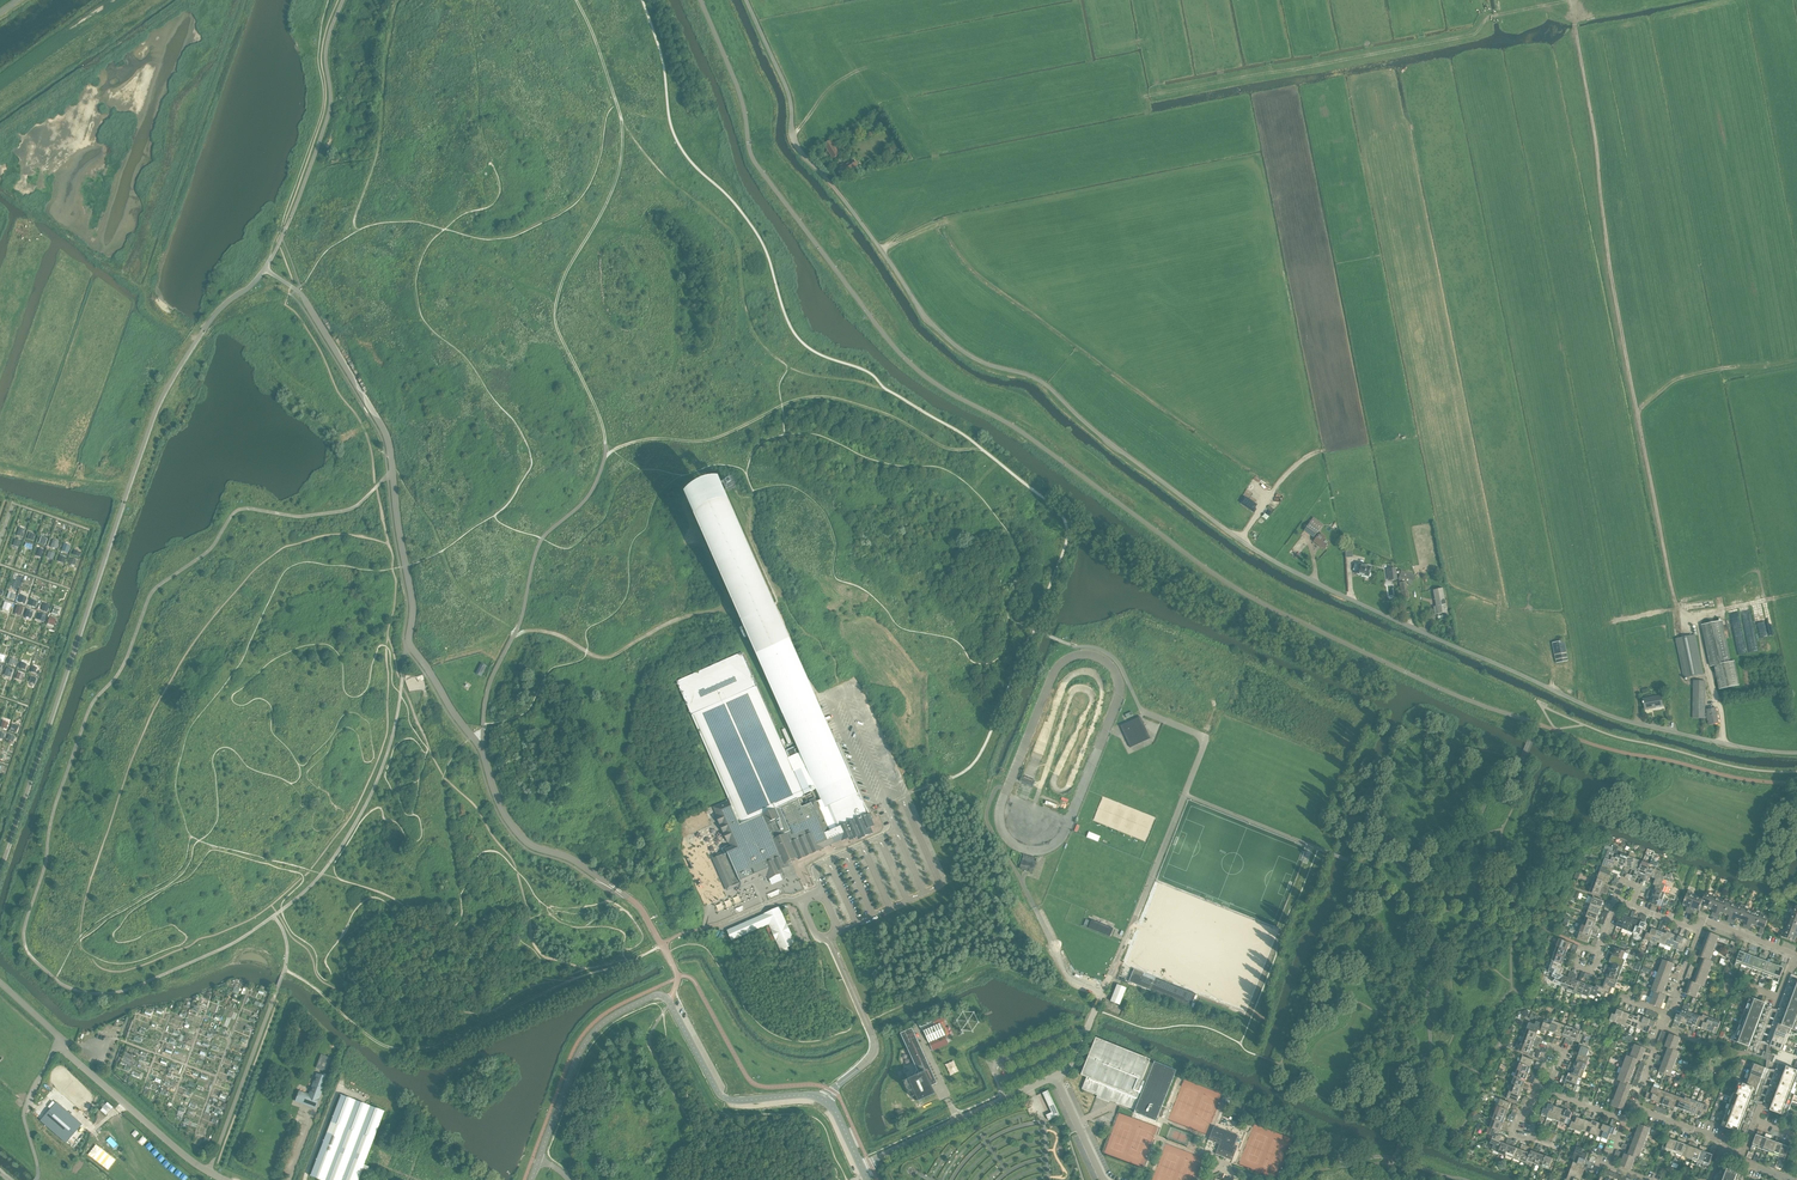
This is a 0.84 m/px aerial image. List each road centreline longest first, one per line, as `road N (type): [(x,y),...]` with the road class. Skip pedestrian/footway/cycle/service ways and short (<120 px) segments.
road 1 (unclassified): [(1796,752),(1605,714),(1316,581),(1174,490),(1043,383)]
road 2 (track): [(885,391),(801,372),(767,351),(744,301),(736,239),(633,138),(576,0)]
road 3 (unclassified): [(532,1179),(586,1040),(610,1017),(656,996),(669,1001),(722,1096),(819,1097),(835,1112),(861,1166)]
road 4 (residential): [(1043,383),(976,361),(929,322),(805,159),(746,0)]
road 5 (track): [(1706,665),(1698,626),(1674,601),(1638,418),(1660,390),(1687,376),(1796,357)]
road 6 (track): [(622,120),(617,179),(567,270),(554,314),(599,415),(605,458)]
road 7 (unclassified): [(861,1166),(1056,1075),(1104,1179)]
road 8 (track): [(571,980),(442,1043),(408,1050),(376,1042),(284,969)]
road 9 (unclassified): [(226,1179),(195,1164),(96,1080),(0,982)]
road 10 (track): [(517,631),(563,636),(602,658),(682,617)]

